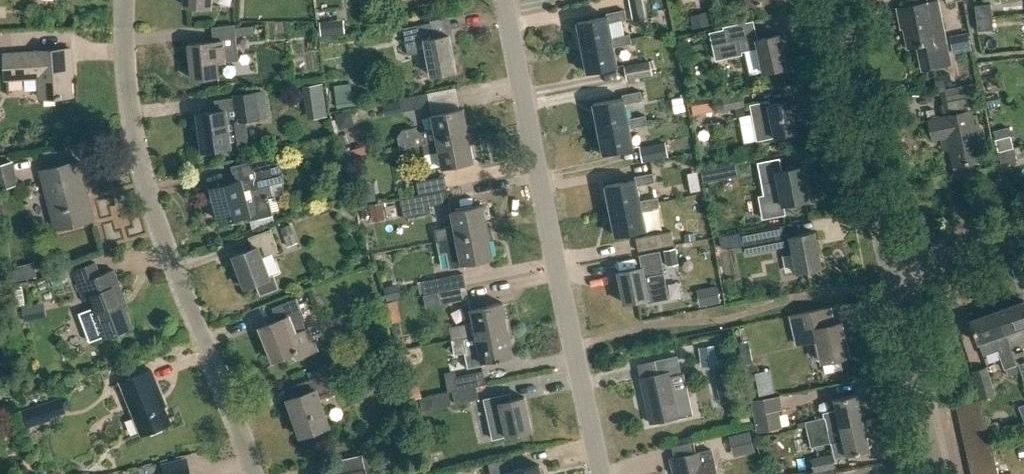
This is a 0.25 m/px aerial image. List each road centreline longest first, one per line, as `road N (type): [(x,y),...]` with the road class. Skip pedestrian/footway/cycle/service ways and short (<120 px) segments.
road 1 (residential): [(255,473),(137,145),(127,96),(130,0)]
road 2 (residential): [(601,473),(504,0)]
road 3 (residential): [(889,270),(834,0)]
road 4 (residential): [(936,473),(889,270)]
road 5 (residential): [(889,270),(1023,237)]

